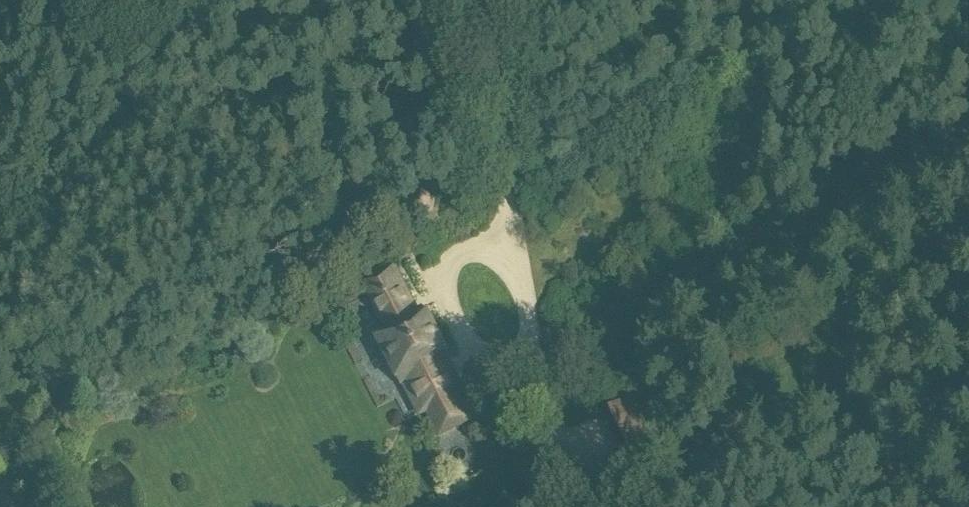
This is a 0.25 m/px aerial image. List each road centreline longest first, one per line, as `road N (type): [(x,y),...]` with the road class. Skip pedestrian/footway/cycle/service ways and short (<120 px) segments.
road 1 (track): [(474,0),(514,239)]

